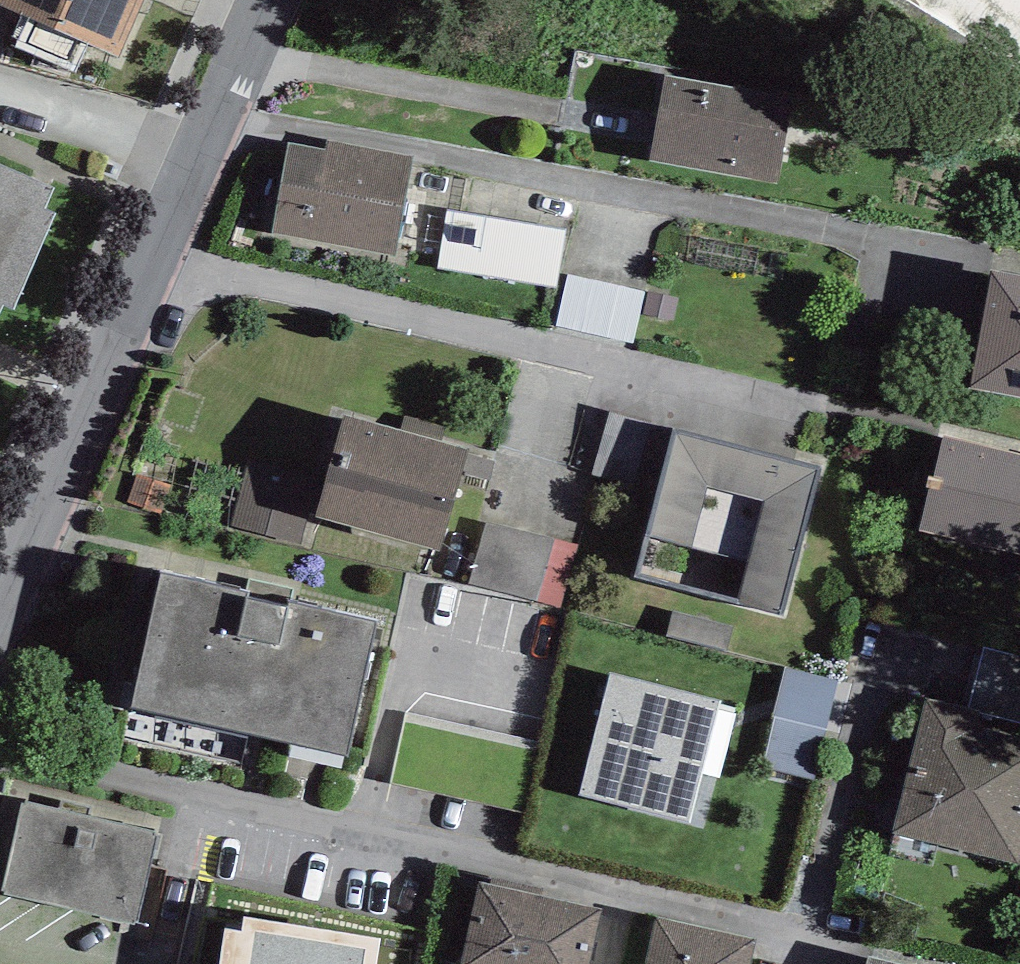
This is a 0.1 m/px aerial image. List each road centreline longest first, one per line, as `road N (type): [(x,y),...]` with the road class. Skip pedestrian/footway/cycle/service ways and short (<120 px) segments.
road 1 (residential): [(0,616),(267,0)]

